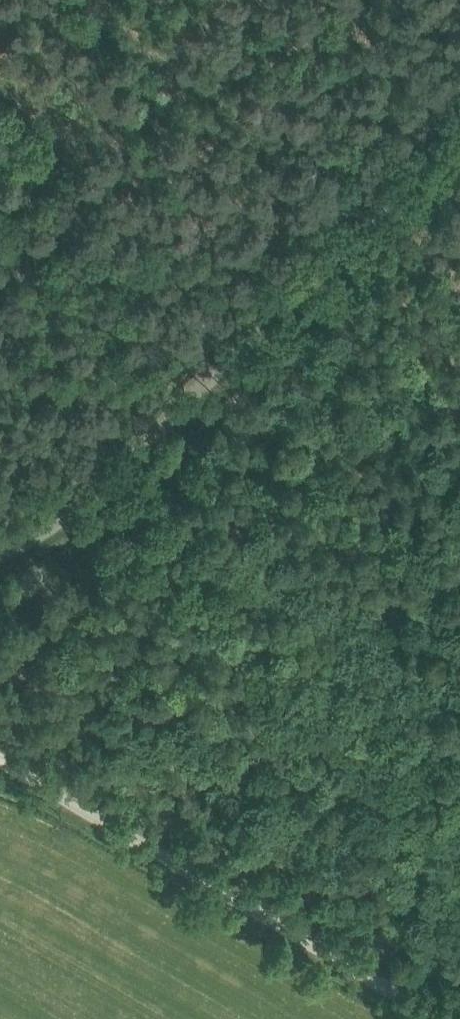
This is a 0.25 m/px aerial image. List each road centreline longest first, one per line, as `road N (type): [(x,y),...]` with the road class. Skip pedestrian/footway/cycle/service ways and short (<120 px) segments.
road 1 (unclassified): [(0,562),(79,506),(459,137)]
road 2 (unclassified): [(434,1018),(0,760)]

